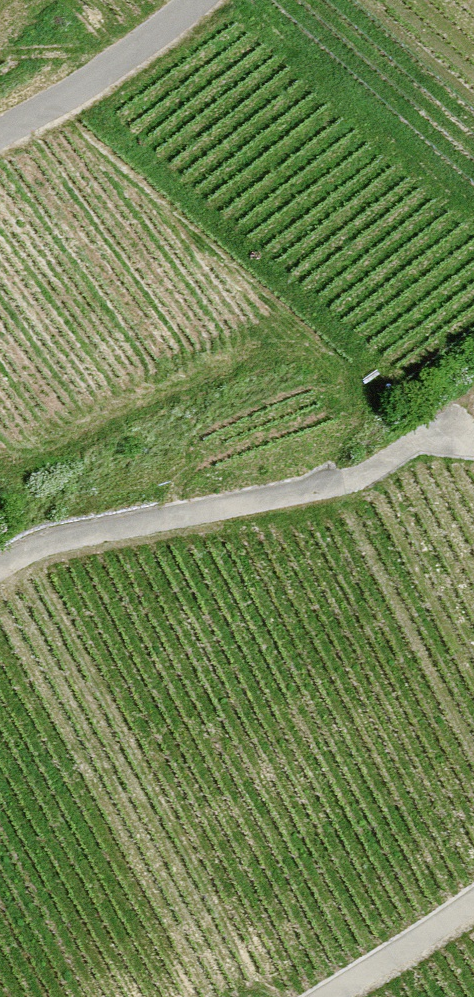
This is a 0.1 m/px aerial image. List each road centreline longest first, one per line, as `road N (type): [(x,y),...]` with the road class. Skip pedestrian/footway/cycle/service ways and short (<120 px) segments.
road 1 (track): [(0,571),(46,544),(354,479),(416,440),(473,446)]
road 2 (residential): [(0,137),(57,107),(207,0)]
road 3 (track): [(326,996),(473,903)]

